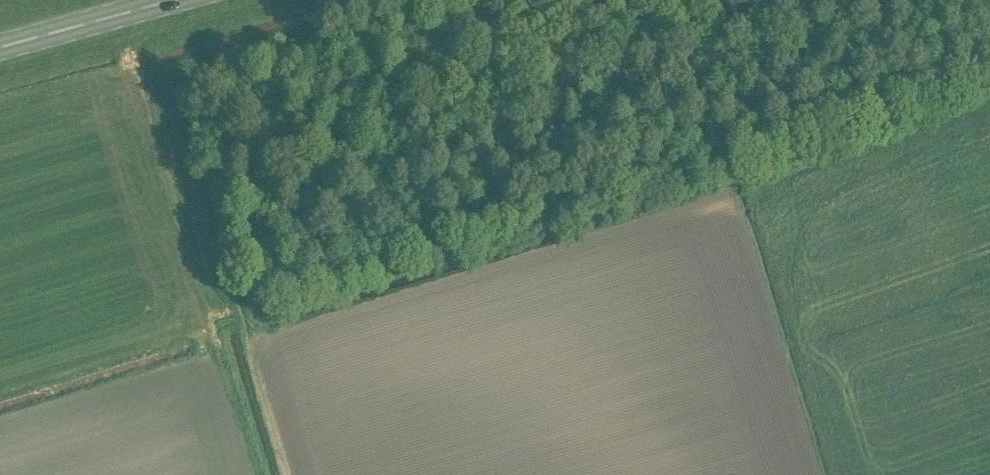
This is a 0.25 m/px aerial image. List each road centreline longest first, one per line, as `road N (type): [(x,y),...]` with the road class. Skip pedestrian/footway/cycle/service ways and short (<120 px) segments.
road 1 (primary): [(0,51),(178,0)]

